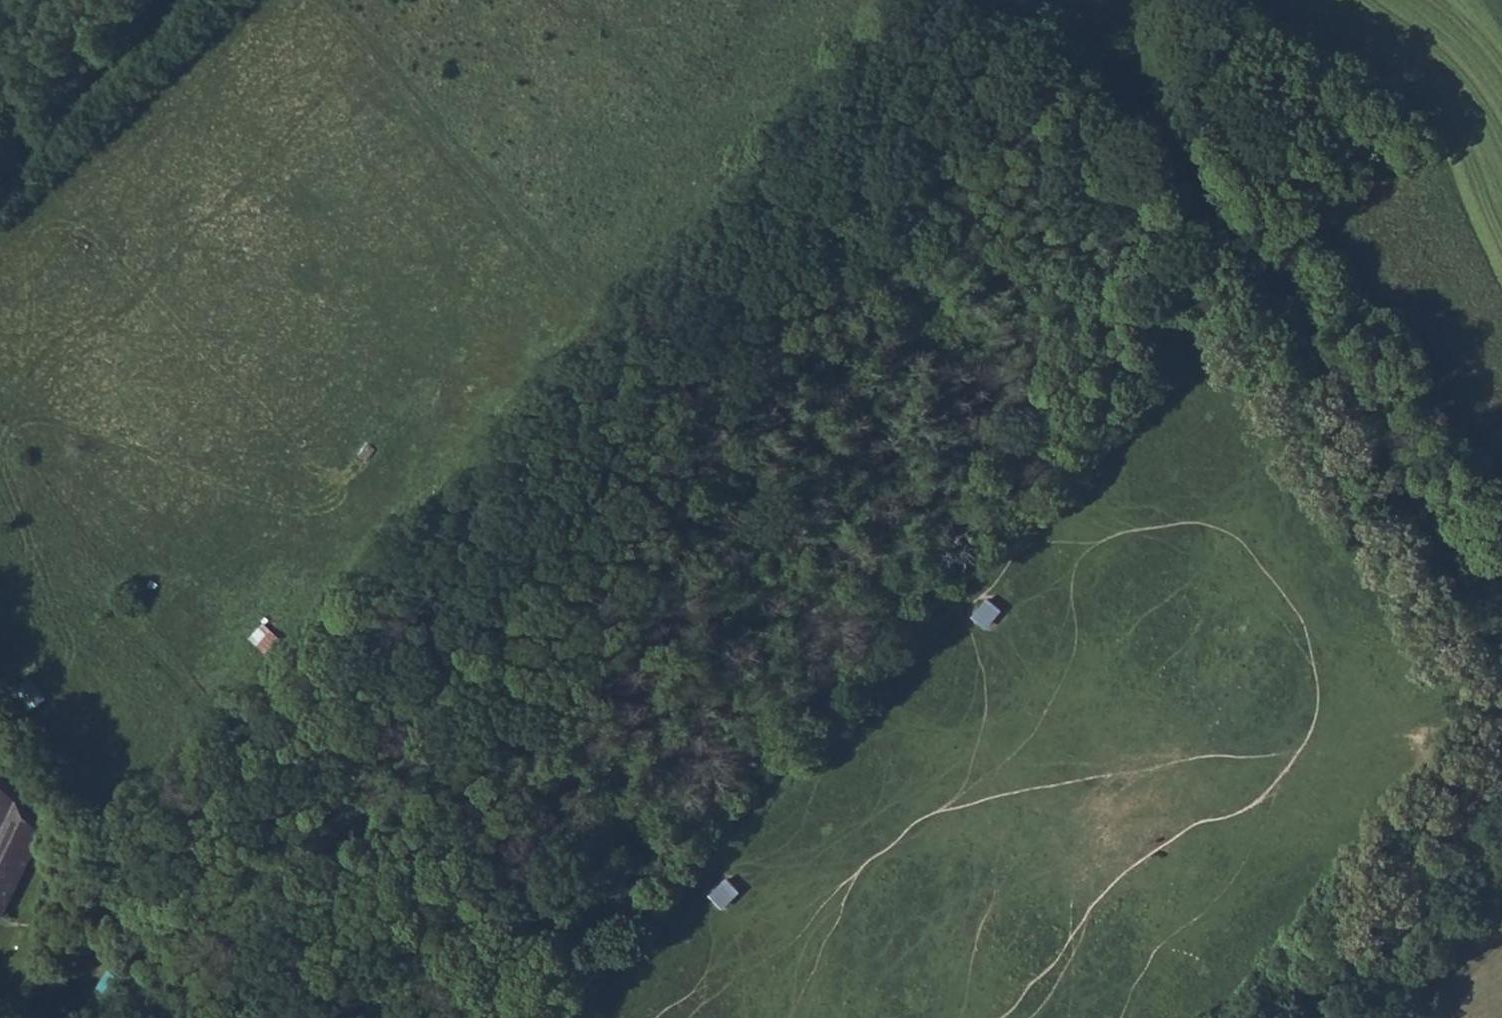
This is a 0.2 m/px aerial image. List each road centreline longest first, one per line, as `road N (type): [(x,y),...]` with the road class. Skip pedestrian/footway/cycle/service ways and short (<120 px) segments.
road 1 (track): [(1181,0),(1171,34),(1171,103),(1199,161),(1377,427),(1501,657)]
road 2 (track): [(201,1017),(0,753)]
road 3 (track): [(1501,790),(1463,822),(1312,1017)]

